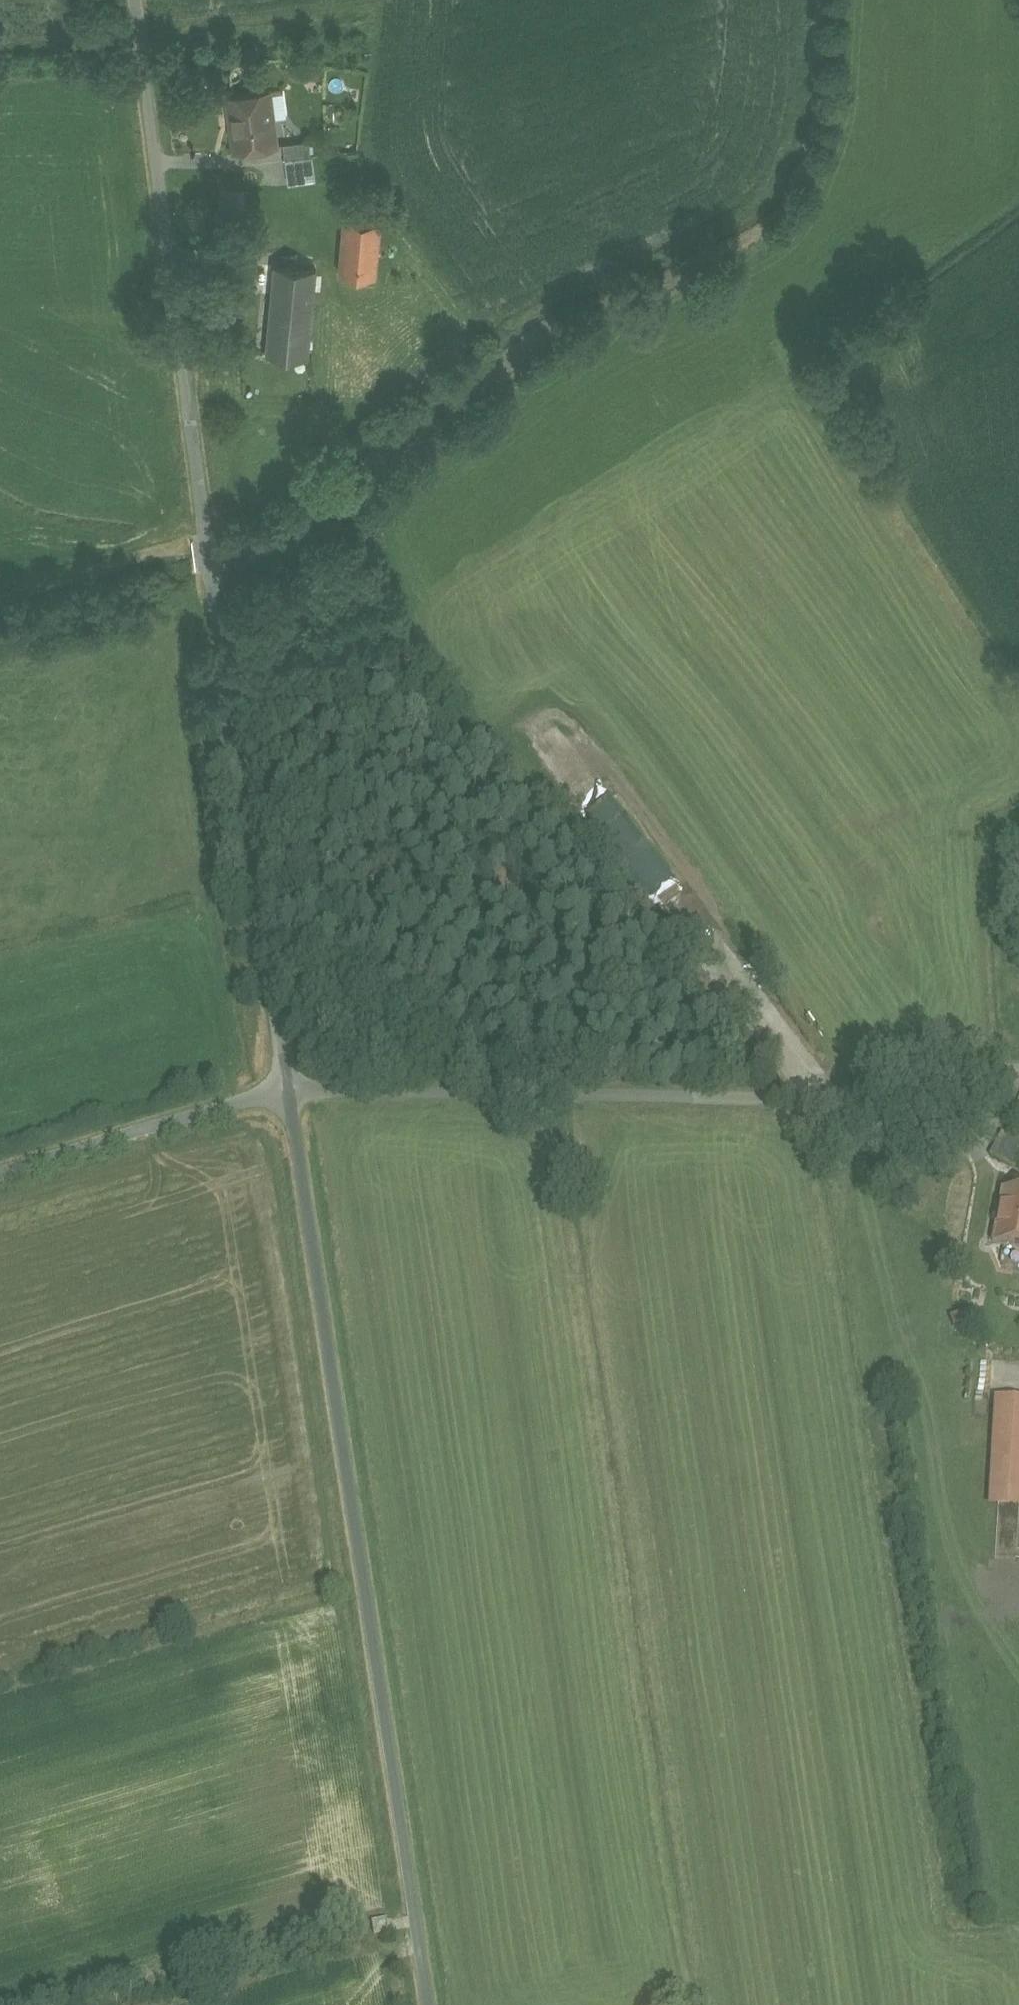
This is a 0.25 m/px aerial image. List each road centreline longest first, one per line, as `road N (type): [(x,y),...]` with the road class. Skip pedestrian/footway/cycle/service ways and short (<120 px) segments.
road 1 (residential): [(293,1091),(144,0)]
road 2 (residential): [(432,2004),(293,1091)]
road 3 (unclassified): [(0,1178),(293,1091)]

